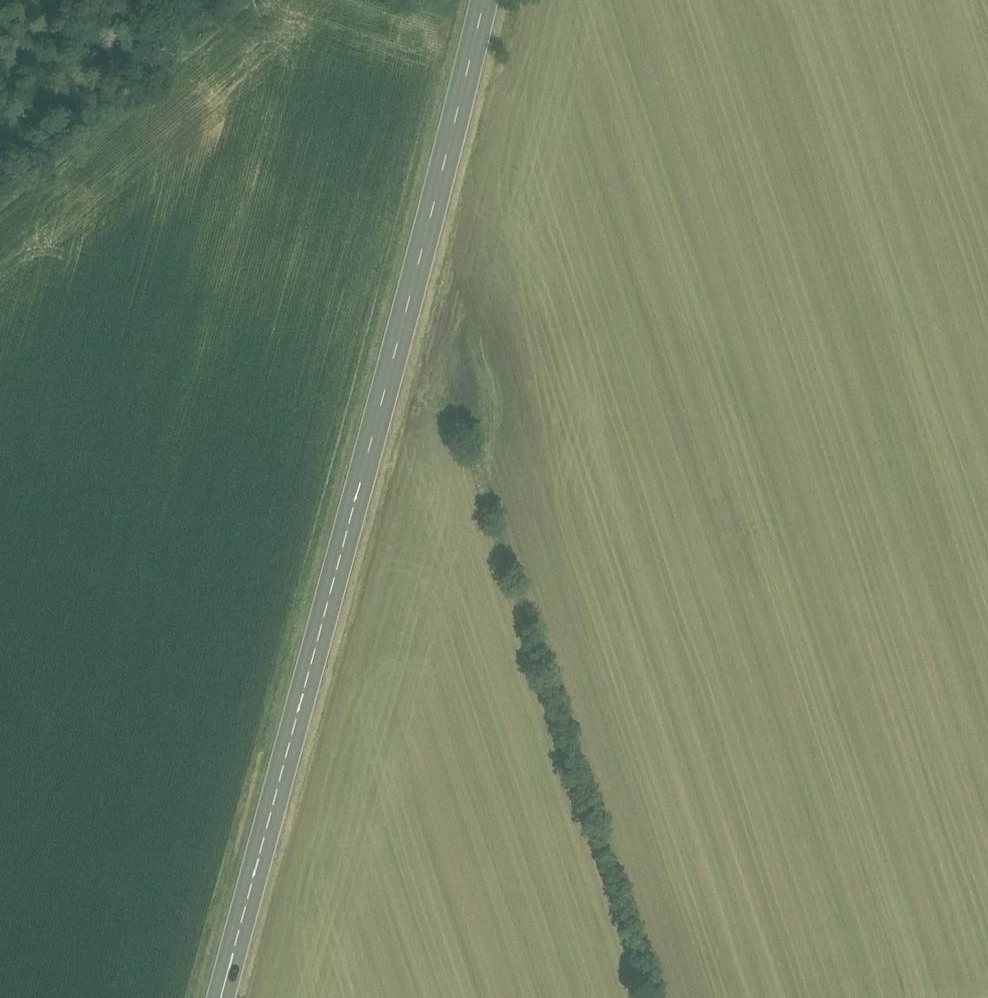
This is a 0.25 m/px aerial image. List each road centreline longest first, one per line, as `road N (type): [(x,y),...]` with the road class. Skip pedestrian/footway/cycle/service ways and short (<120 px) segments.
road 1 (secondary): [(484,0),(220,997)]

